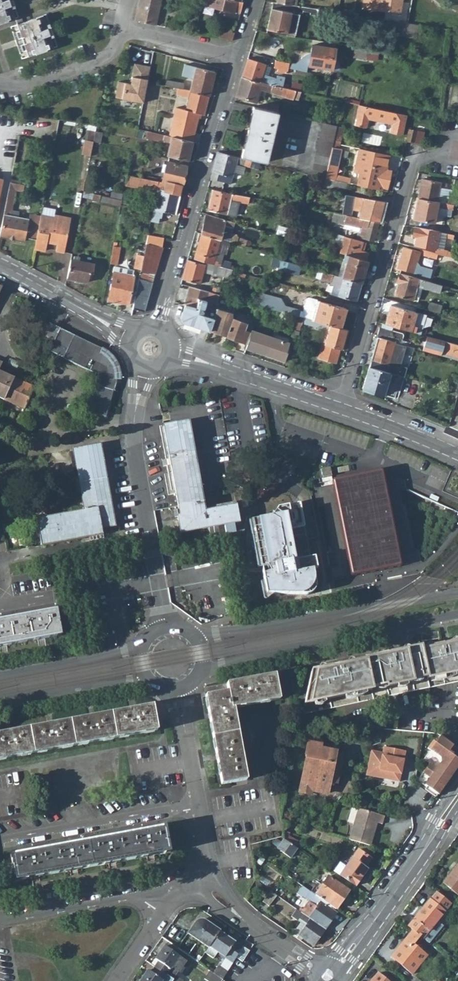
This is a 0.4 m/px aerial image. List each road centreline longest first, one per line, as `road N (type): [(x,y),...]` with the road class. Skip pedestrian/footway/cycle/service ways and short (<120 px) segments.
road 1 (residential): [(341,408),(413,158),(457,150)]
road 2 (residential): [(238,57),(156,329)]
road 3 (residential): [(457,593),(192,639)]
road 4 (residential): [(198,670),(457,614)]
road 5 (tertiary): [(328,975),(457,797)]
road 6 (residential): [(158,583),(133,437),(145,367)]
road 7 (residential): [(207,880),(0,917)]
road 8 (residential): [(194,800),(0,835)]
road 9 (residential): [(169,352),(341,408)]
road 10 (residential): [(158,583),(0,610)]
road 11 (residential): [(207,880),(238,919),(328,975)]
road 12 (residential): [(0,702),(150,679)]
road 13 (residential): [(0,265),(132,339)]
road 14 (residential): [(144,649),(0,676)]
road 15 (residential): [(0,83),(29,86),(103,58),(121,28)]
road 16 (residential): [(207,880),(165,909),(116,980)]
road 17 (residential): [(341,408),(457,454)]
road 18 (residential): [(121,28),(238,57)]

